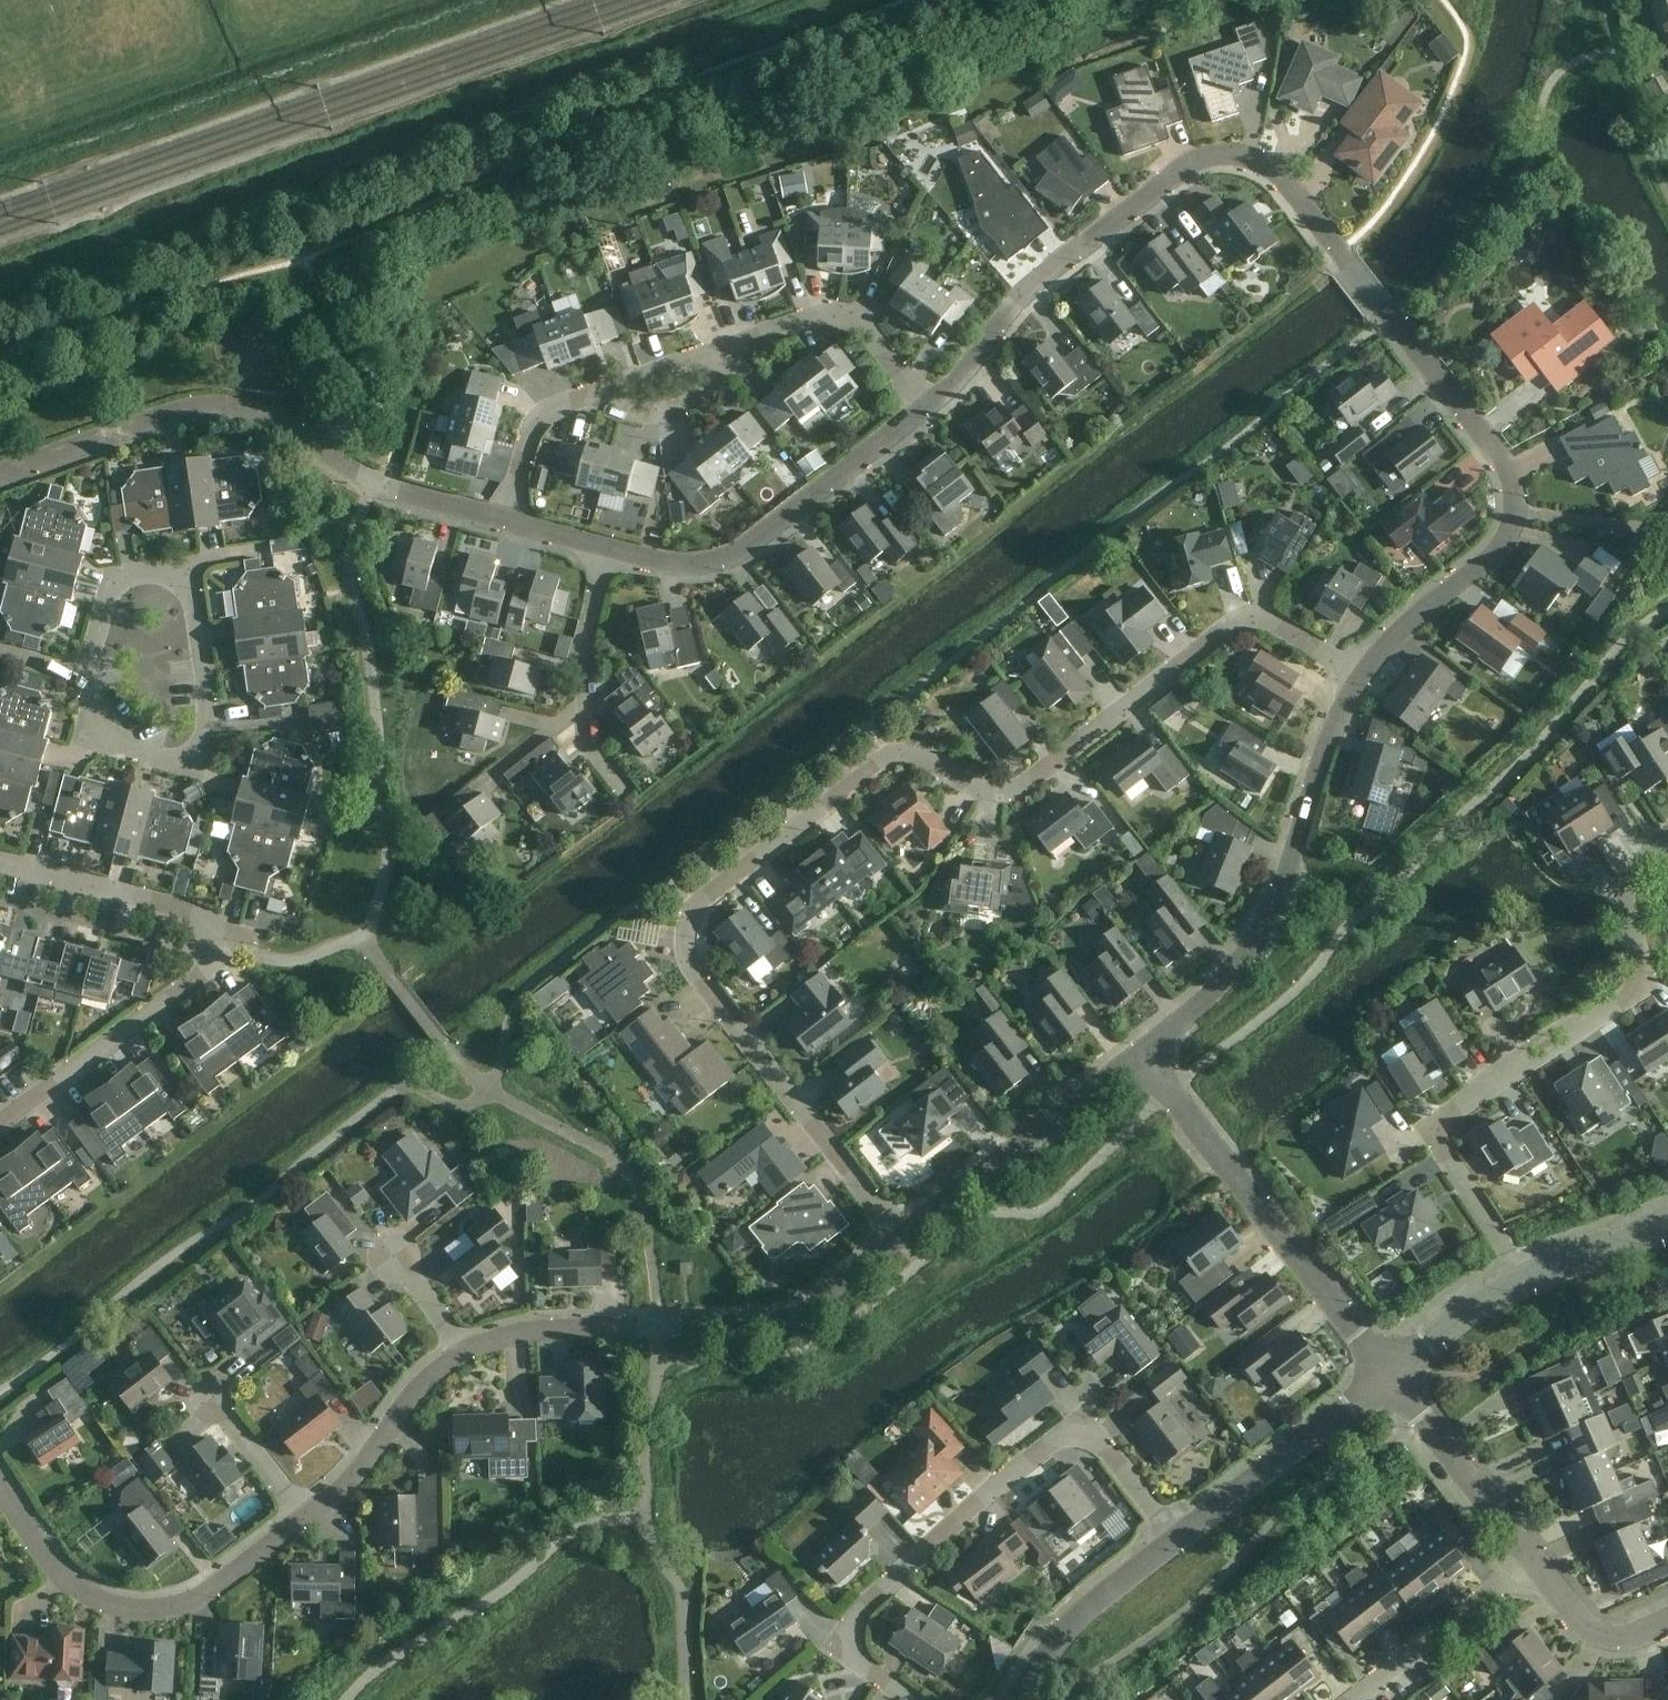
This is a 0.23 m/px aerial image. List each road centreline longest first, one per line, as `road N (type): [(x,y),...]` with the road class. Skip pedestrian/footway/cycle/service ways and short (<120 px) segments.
road 1 (residential): [(896,1238),(688,960),(682,936),(691,915),(910,753),(978,790),(1037,782),(1233,627),(1274,621),(1356,679)]
road 2 (residential): [(1356,679),(1400,624),(1497,551),(1513,516),(1513,486),(1502,459),(1266,165),(1228,155),(1191,163),(1043,274),(928,407)]
road 3 (residential): [(1523,1278),(1433,1126),(1647,984),(1622,884),(1667,835)]
road 4 (residential): [(1175,1534),(1082,1422),(983,1493),(846,1625),(853,1658),(921,1699)]
road 5 (residential): [(0,1121),(236,943),(231,932),(178,906),(0,860)]
road 6 (residential): [(896,1238),(786,1316),(533,1329),(466,1355)]
road 7 (residential): [(114,577),(191,567),(210,712),(196,764),(90,736),(86,675)]
road 8 (residential): [(1137,1053),(1217,992),(1275,898),(1356,679)]
road 9 (residential): [(1386,1372),(1137,1053)]
road 10 (residential): [(0,471),(214,405),(267,416),(374,481)]
road 11 (residential): [(309,1518),(207,1600),(162,1614),(102,1607),(57,1575),(0,1487)]
road 12 (residential): [(928,407),(729,556),(684,565),(610,547)]
road 13 (residential): [(896,1238),(1137,1053)]
road 14 (tertiary): [(1175,1534),(1386,1372)]
road 15 (residential): [(625,788),(592,748),(584,643),(610,547)]
road 16 (residential): [(735,344),(842,314),(863,327),(928,407)]
road 17 (unclassified): [(1532,1561),(1386,1372)]
road 18 (tertiary): [(1005,1699),(1097,1597),(1175,1534)]
road 19 (residential): [(466,1355),(424,1383),(370,1459),(309,1518)]
road 20 (residential): [(1356,1699),(1532,1561)]
road 21 (residential): [(602,392),(660,418),(721,380),(735,344)]
road 22 (residential): [(505,518),(529,435),(557,407),(602,392)]
road 23 (unclassified): [(1667,1621),(1632,1636),(1590,1629),(1532,1561)]
road 24 (tertiary): [(1386,1372),(1523,1278)]
road 25 (tertiary): [(1523,1278),(1667,1227)]
road 26 (residential): [(309,1518),(215,1398)]
road 27 (residential): [(602,392),(735,344)]
road 28 (residential): [(505,518),(374,481)]
road 29 (residential): [(466,1355),(394,1258)]

